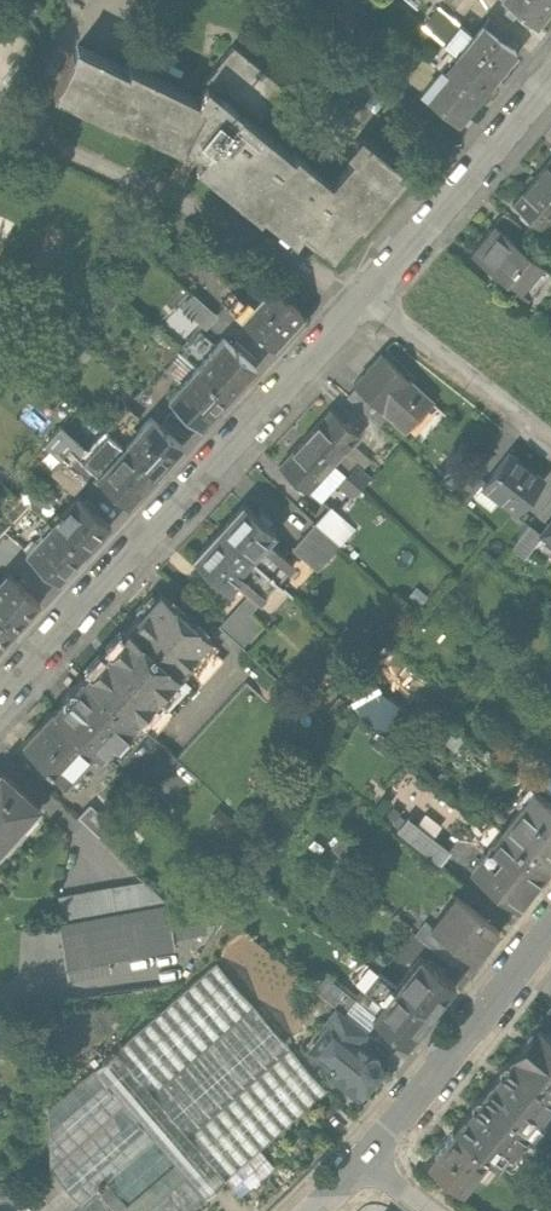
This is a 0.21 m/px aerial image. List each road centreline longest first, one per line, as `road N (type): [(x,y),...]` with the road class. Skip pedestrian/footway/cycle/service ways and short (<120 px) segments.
road 1 (residential): [(0,698),(365,297)]
road 2 (residential): [(371,1162),(550,931)]
road 3 (residential): [(365,297),(550,77)]
road 4 (residential): [(550,443),(365,297)]

